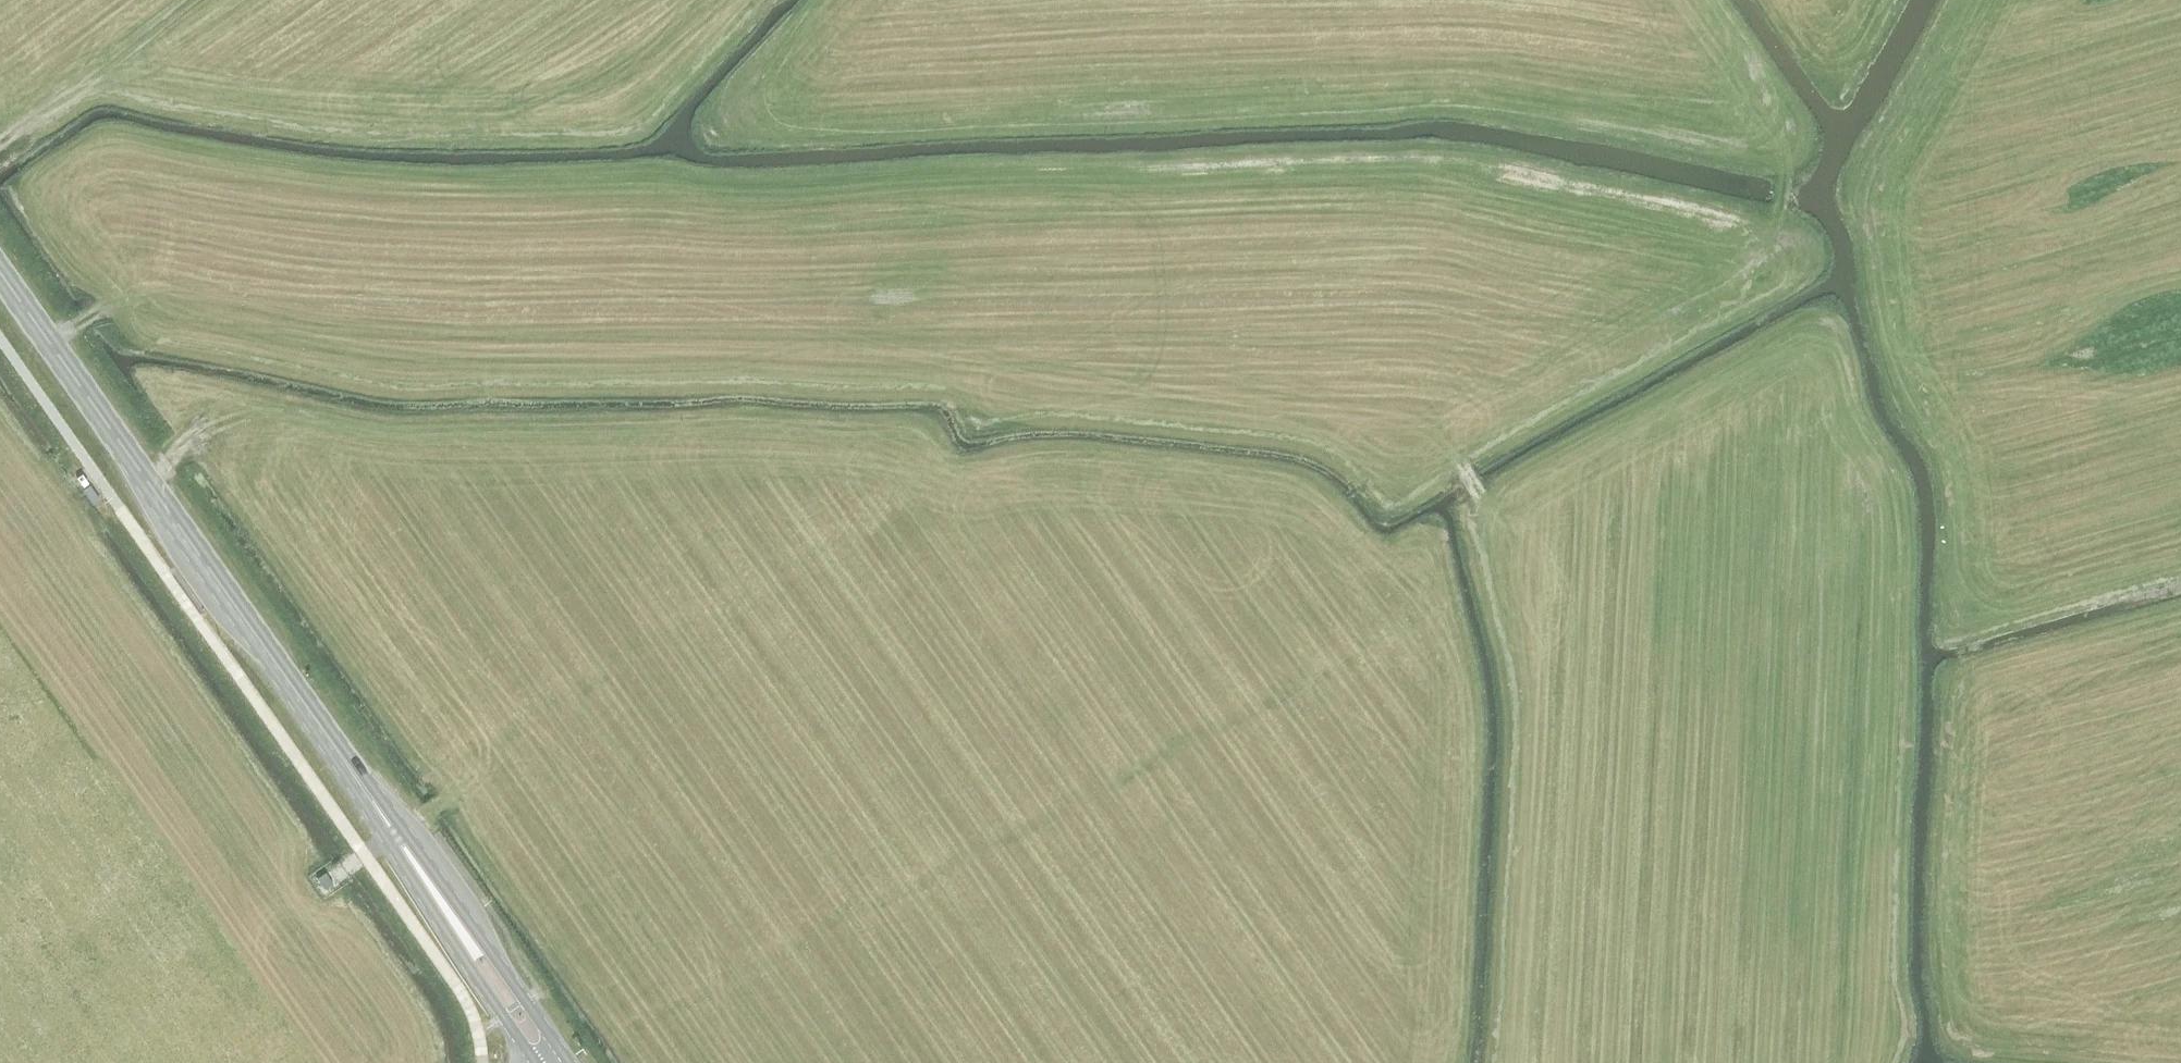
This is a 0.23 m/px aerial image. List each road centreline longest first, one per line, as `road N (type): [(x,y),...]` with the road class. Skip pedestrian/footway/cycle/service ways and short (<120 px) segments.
road 1 (primary): [(354,773),(0,272)]
road 2 (primary): [(569,1060),(370,783),(354,773)]
road 3 (primary): [(354,773),(355,788),(537,1062)]

